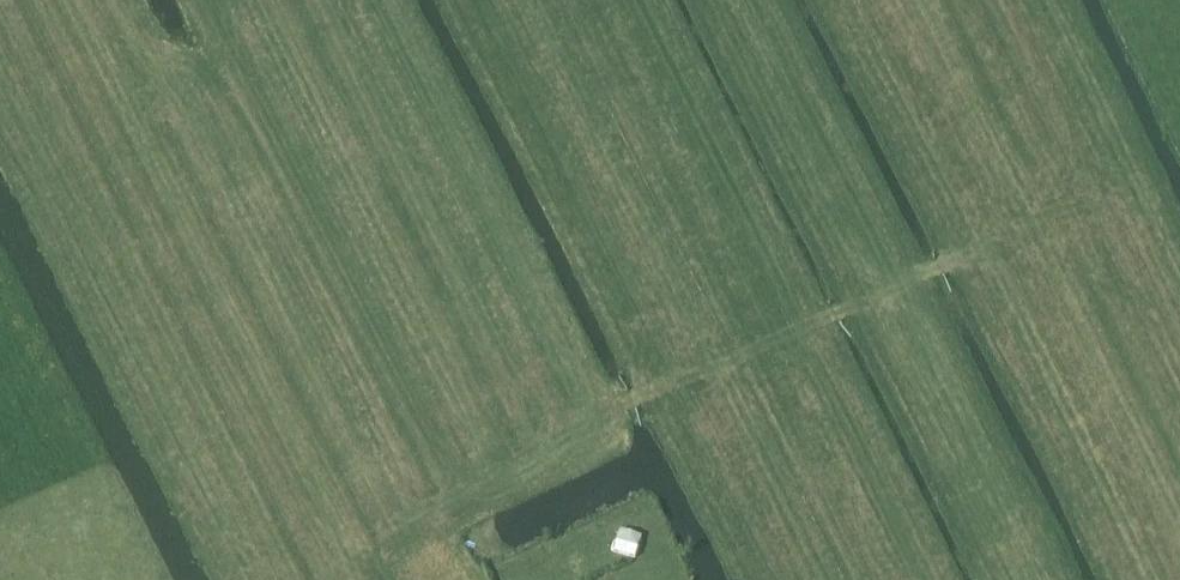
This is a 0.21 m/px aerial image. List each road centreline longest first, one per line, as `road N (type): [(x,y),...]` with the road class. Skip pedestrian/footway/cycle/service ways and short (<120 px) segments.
road 1 (track): [(386,579),(376,558),(457,490),(453,472),(207,0)]

